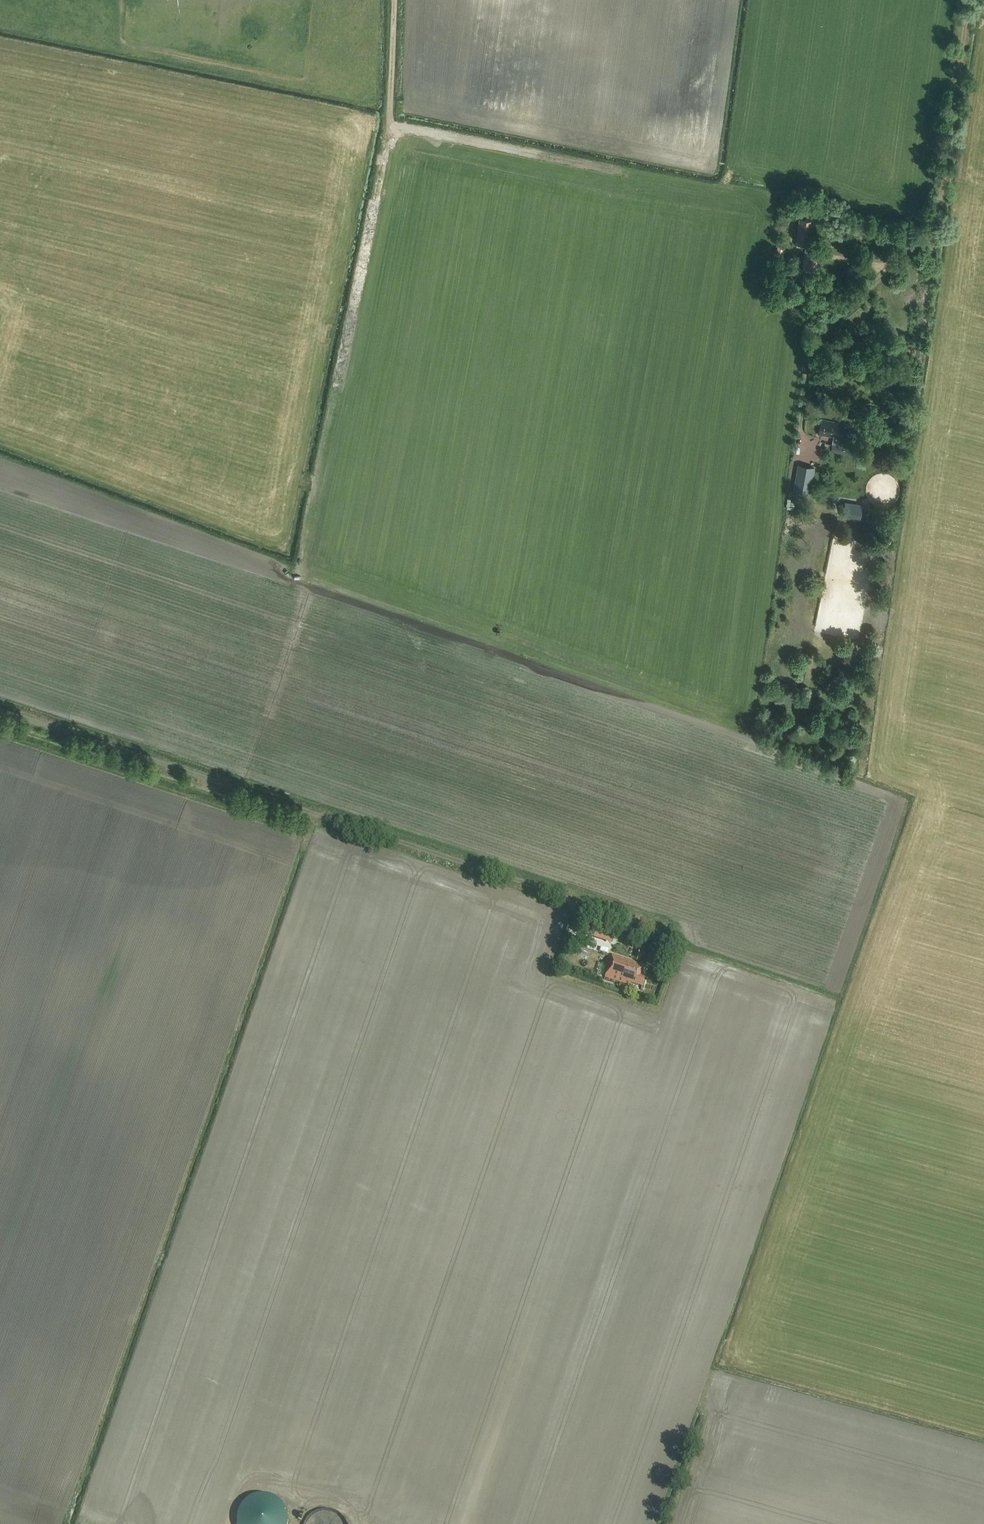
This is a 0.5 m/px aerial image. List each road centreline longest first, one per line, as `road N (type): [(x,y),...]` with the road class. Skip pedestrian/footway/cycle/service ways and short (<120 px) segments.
road 1 (track): [(0,711),(566,894),(576,907),(570,959),(596,968)]
road 2 (track): [(970,0),(935,223),(812,340),(798,449)]
road 3 (track): [(0,734),(302,832),(317,814)]

